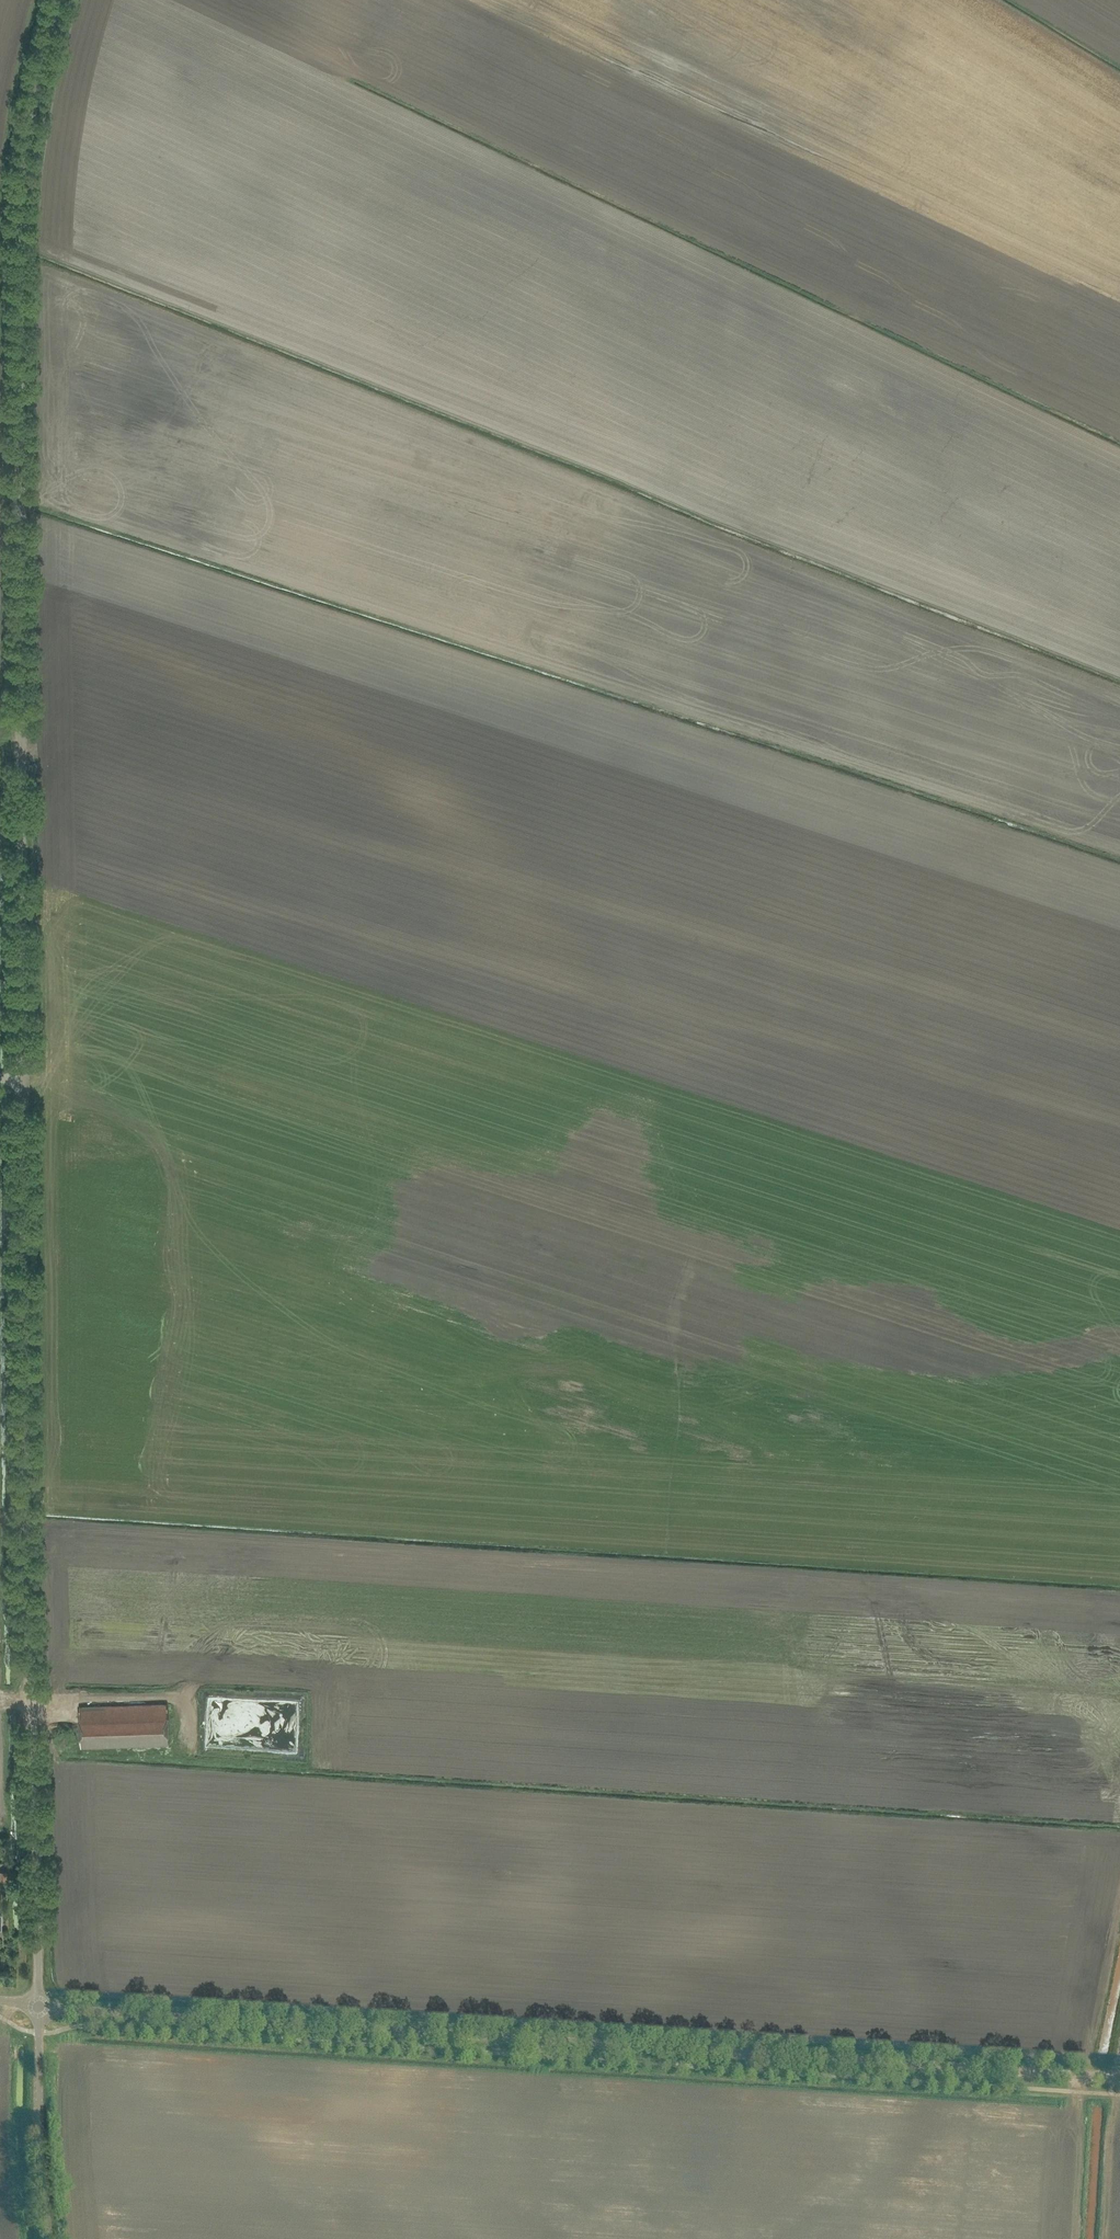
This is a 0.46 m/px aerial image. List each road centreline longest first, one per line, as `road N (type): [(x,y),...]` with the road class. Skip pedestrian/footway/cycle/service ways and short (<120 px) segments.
road 1 (unclassified): [(39,2008),(27,1559),(22,182),(60,0)]
road 2 (tertiary): [(1119,2082),(39,2008)]
road 3 (unclassified): [(50,2238),(39,2008)]

